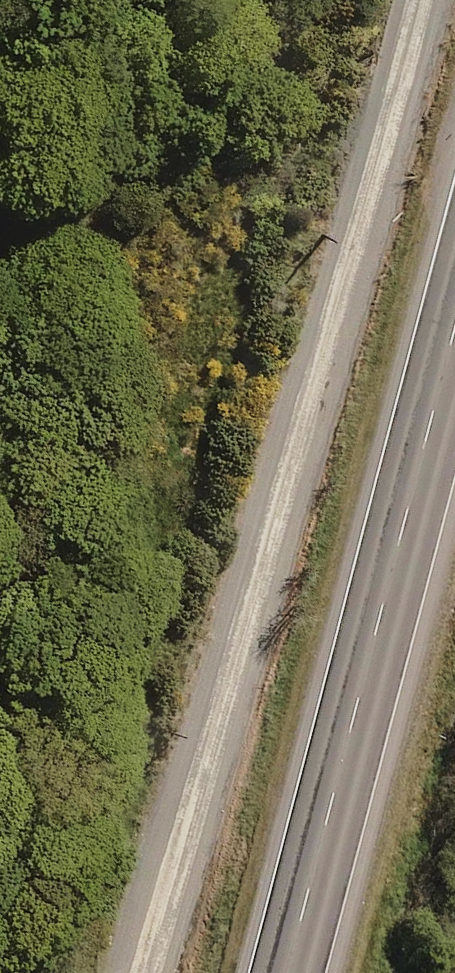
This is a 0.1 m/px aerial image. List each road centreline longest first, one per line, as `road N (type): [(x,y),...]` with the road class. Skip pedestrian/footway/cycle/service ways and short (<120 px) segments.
road 1 (unclassified): [(154,972),(427,0)]
road 2 (trunk): [(284,972),(454,322)]

